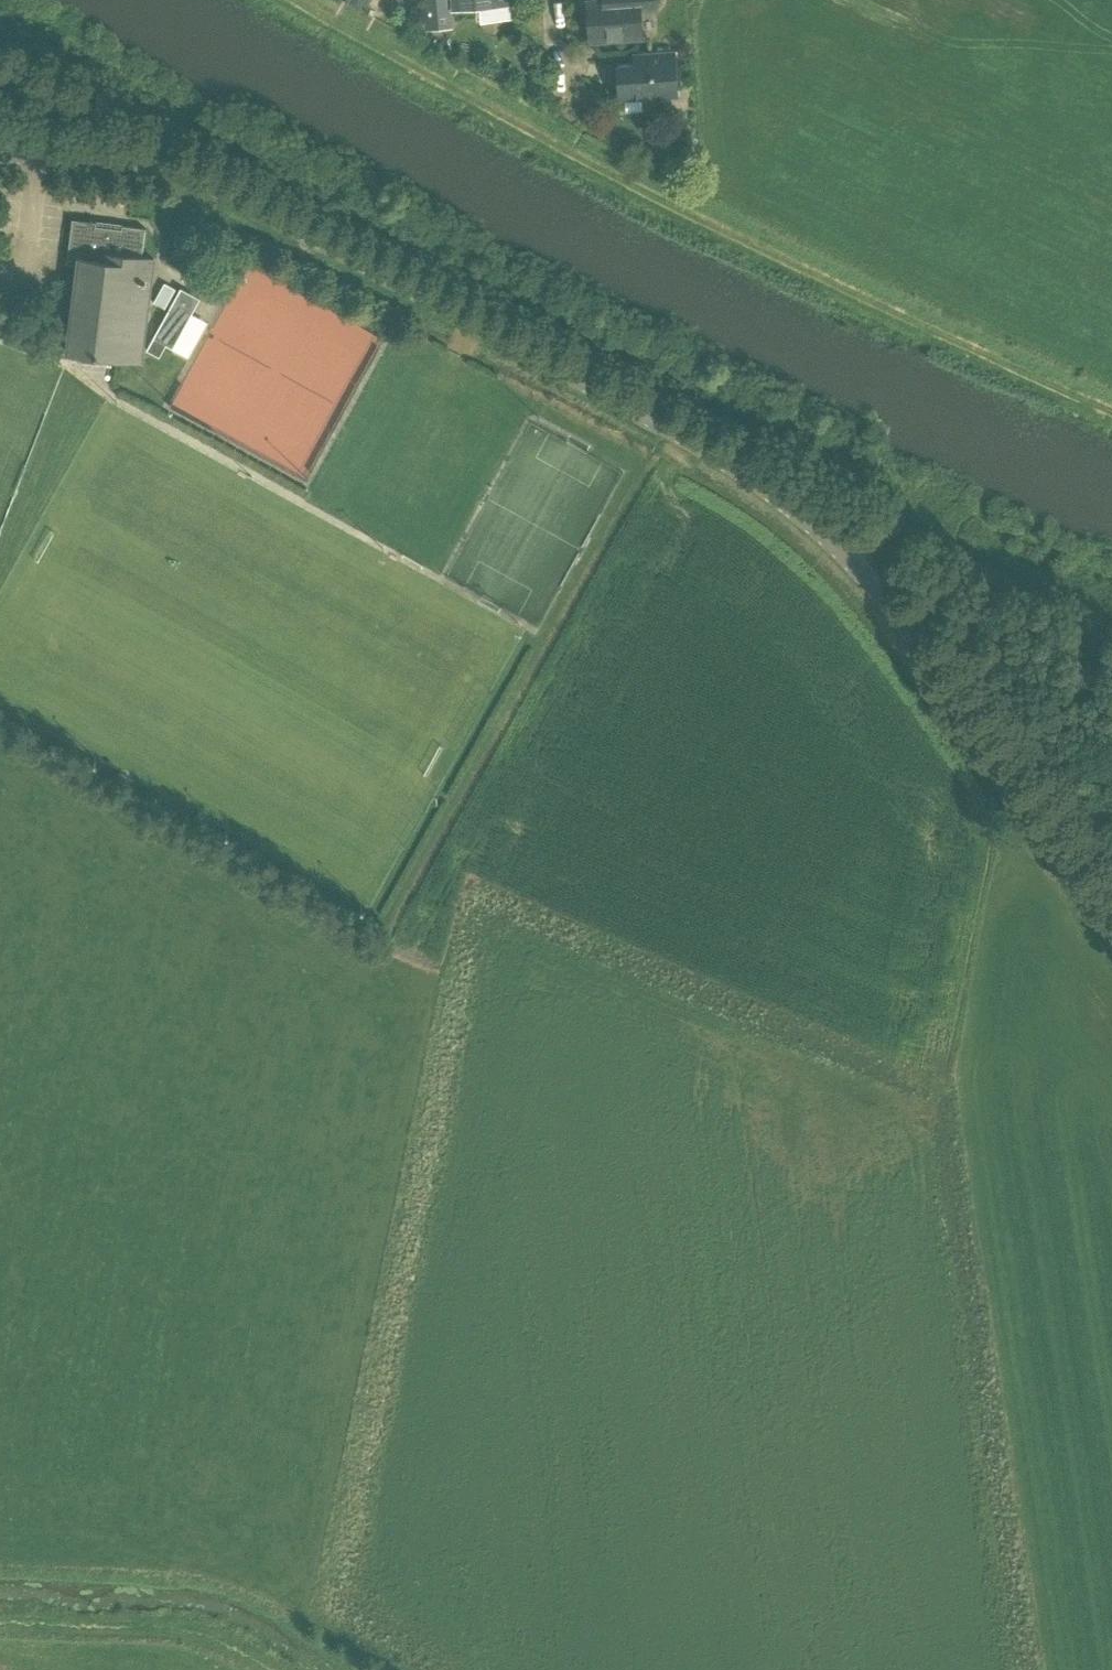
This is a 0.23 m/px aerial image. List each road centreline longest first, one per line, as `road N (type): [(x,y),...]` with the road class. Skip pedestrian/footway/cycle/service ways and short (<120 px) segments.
road 1 (unclassified): [(1111,916),(884,600),(762,484),(674,429),(295,228),(194,177),(131,159)]
road 2 (track): [(849,562),(879,540),(910,487),(1111,580)]
road 3 (residential): [(131,159),(0,155)]

